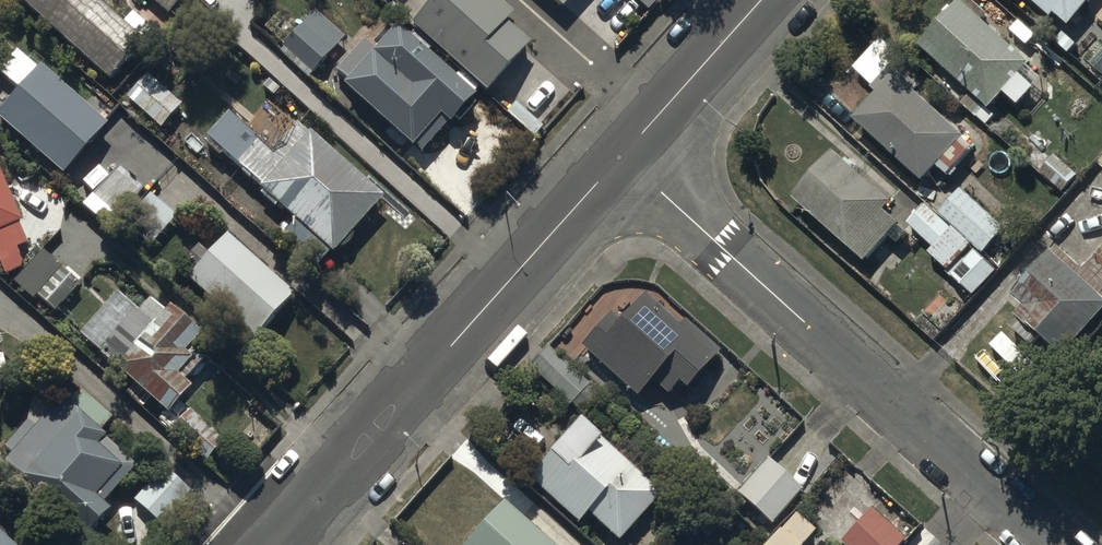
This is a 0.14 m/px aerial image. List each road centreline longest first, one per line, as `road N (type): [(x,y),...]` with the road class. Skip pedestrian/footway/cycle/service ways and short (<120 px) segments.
road 1 (residential): [(1049,544),(622,156)]
road 2 (residential): [(273,544),(622,156)]
road 3 (residential): [(622,156),(761,0)]

